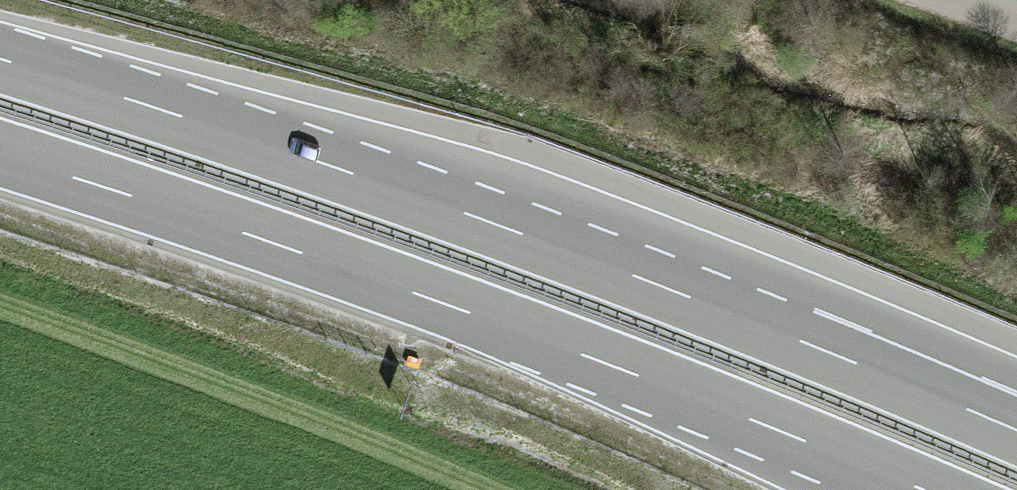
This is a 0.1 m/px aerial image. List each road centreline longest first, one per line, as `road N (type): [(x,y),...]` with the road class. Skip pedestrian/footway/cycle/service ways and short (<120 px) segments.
road 1 (motorway): [(1016,432),(636,277),(294,153),(0,59)]
road 2 (motorway): [(0,154),(585,357),(920,489)]

